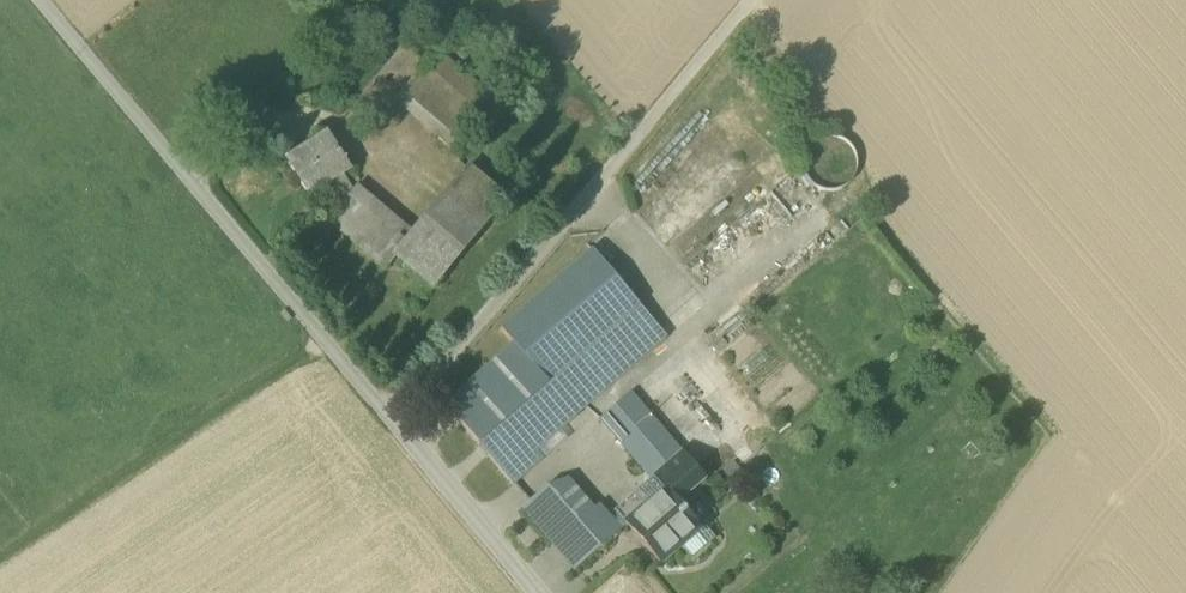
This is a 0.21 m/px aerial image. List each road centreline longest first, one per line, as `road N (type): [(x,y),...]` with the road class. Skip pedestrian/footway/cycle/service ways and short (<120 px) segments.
road 1 (unclassified): [(39,0),(535,592)]
road 2 (track): [(394,425),(750,0)]
road 3 (track): [(0,556),(323,340)]
road 4 (track): [(584,197),(699,333)]

